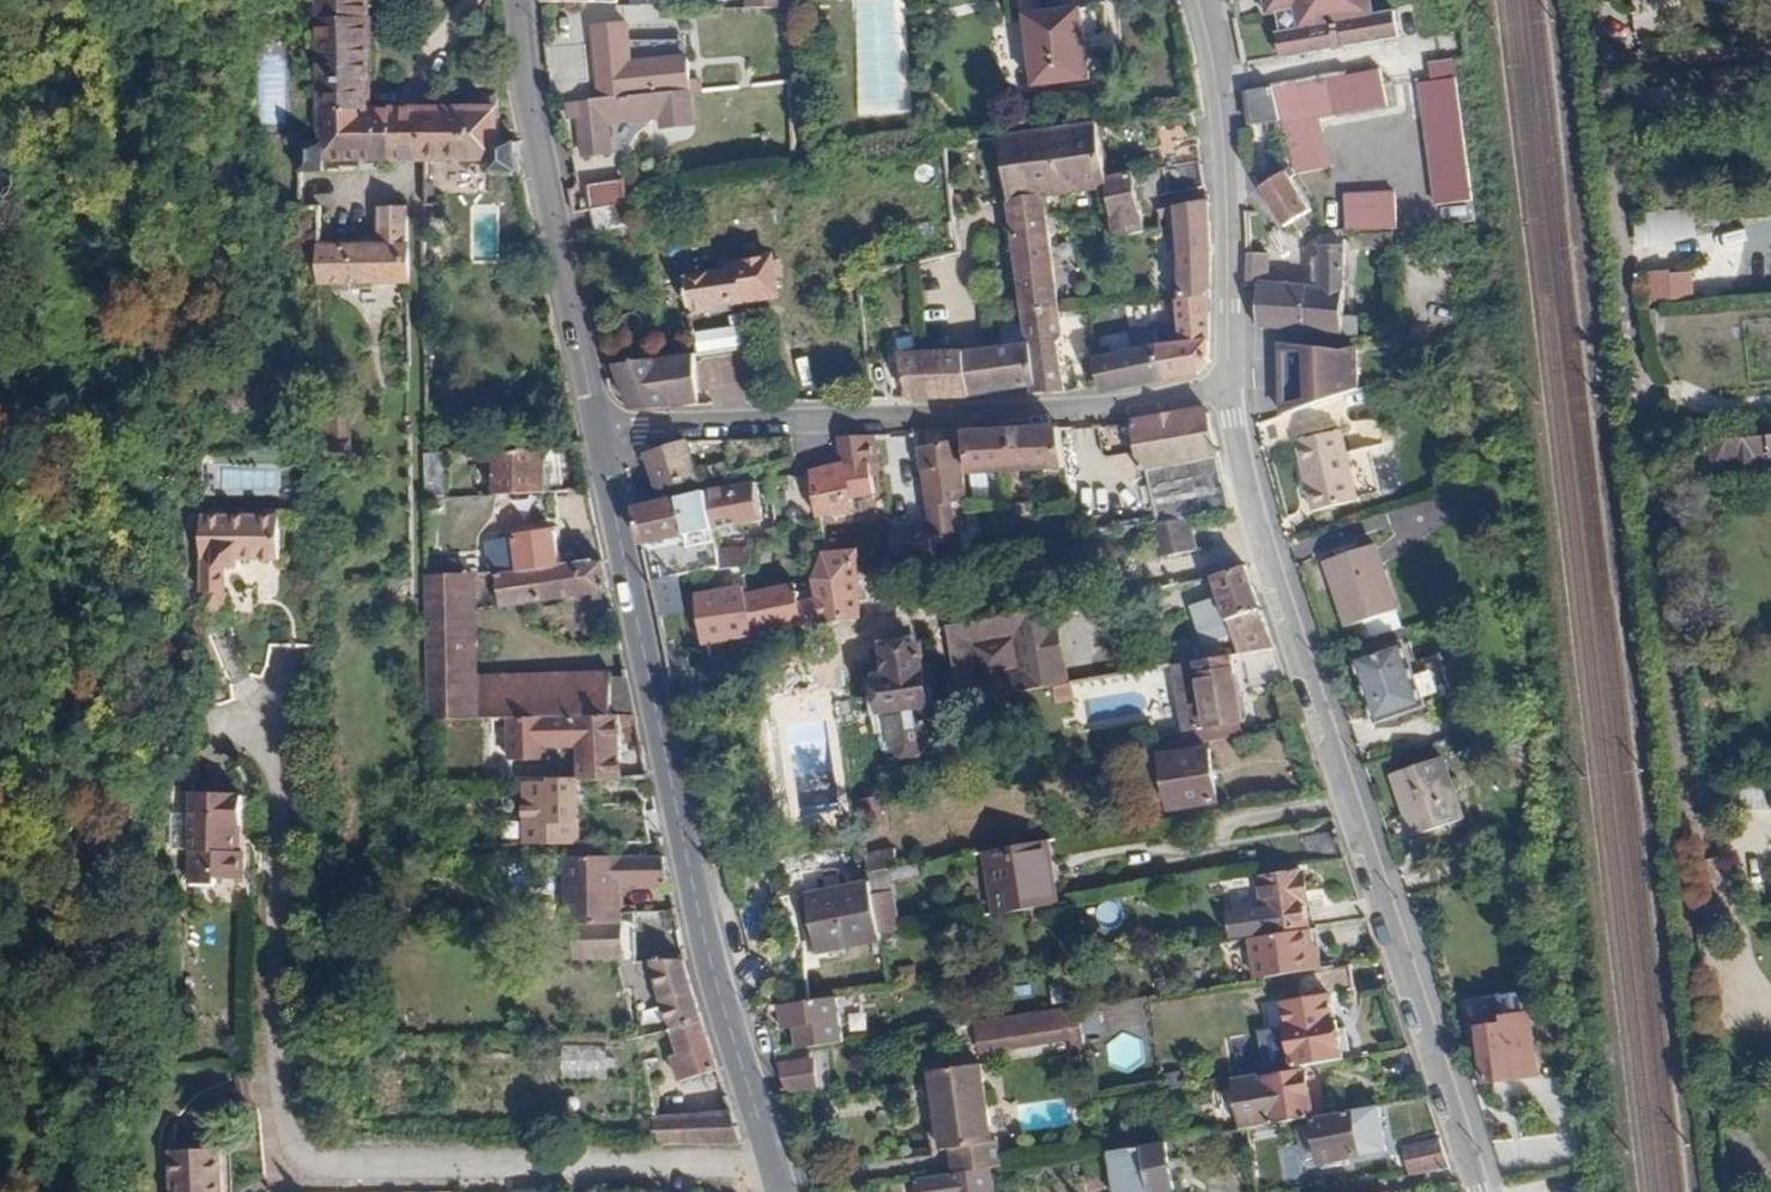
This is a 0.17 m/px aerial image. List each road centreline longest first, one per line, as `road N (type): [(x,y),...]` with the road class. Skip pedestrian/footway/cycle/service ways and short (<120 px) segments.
road 1 (residential): [(778,1170),(315,1167),(281,1132),(272,699)]
road 2 (residential): [(1225,399),(1253,530),(1482,1191)]
road 3 (residential): [(1602,0),(1690,762)]
road 4 (tertiary): [(603,443),(693,902),(778,1170)]
road 5 (residential): [(1225,399),(647,427),(603,443)]
road 6 (tertiary): [(519,0),(530,102),(603,443)]
road 7 (residential): [(1204,0),(1216,73),(1228,289),(1225,399)]

